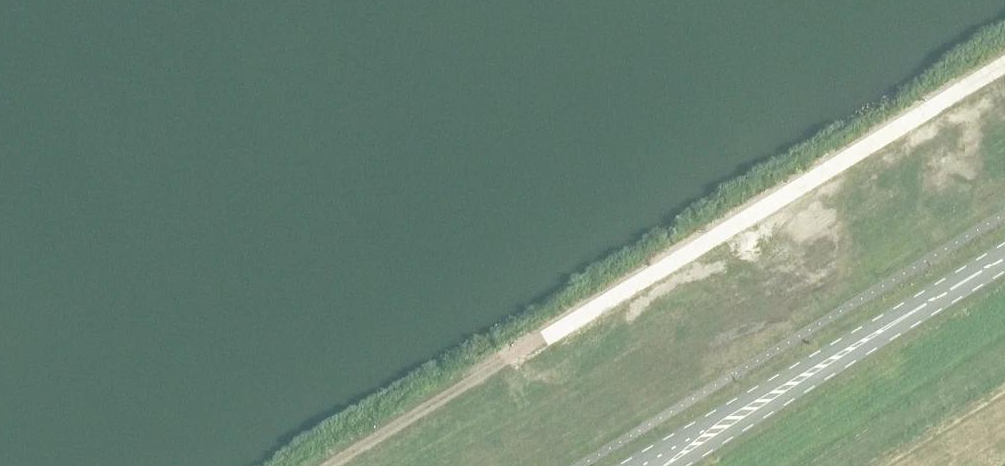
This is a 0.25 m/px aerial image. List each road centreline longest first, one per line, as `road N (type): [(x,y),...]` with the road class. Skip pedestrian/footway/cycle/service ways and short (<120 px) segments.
road 1 (secondary): [(643,465),(1004,252)]

